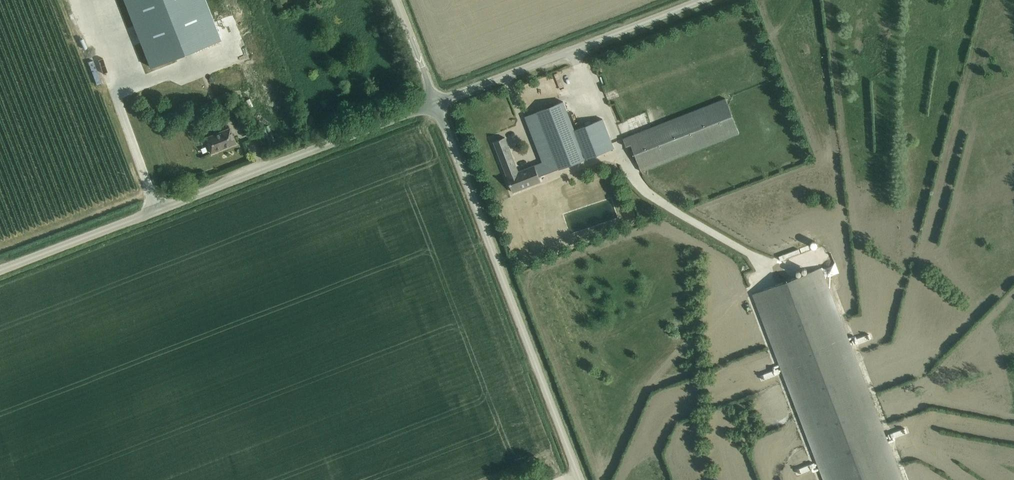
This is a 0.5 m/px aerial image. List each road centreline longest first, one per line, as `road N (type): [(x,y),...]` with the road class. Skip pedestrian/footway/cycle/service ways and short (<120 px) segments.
road 1 (unclassified): [(0,270),(436,103)]
road 2 (unclassified): [(581,479),(436,103)]
road 3 (unclassified): [(436,103),(703,0)]

